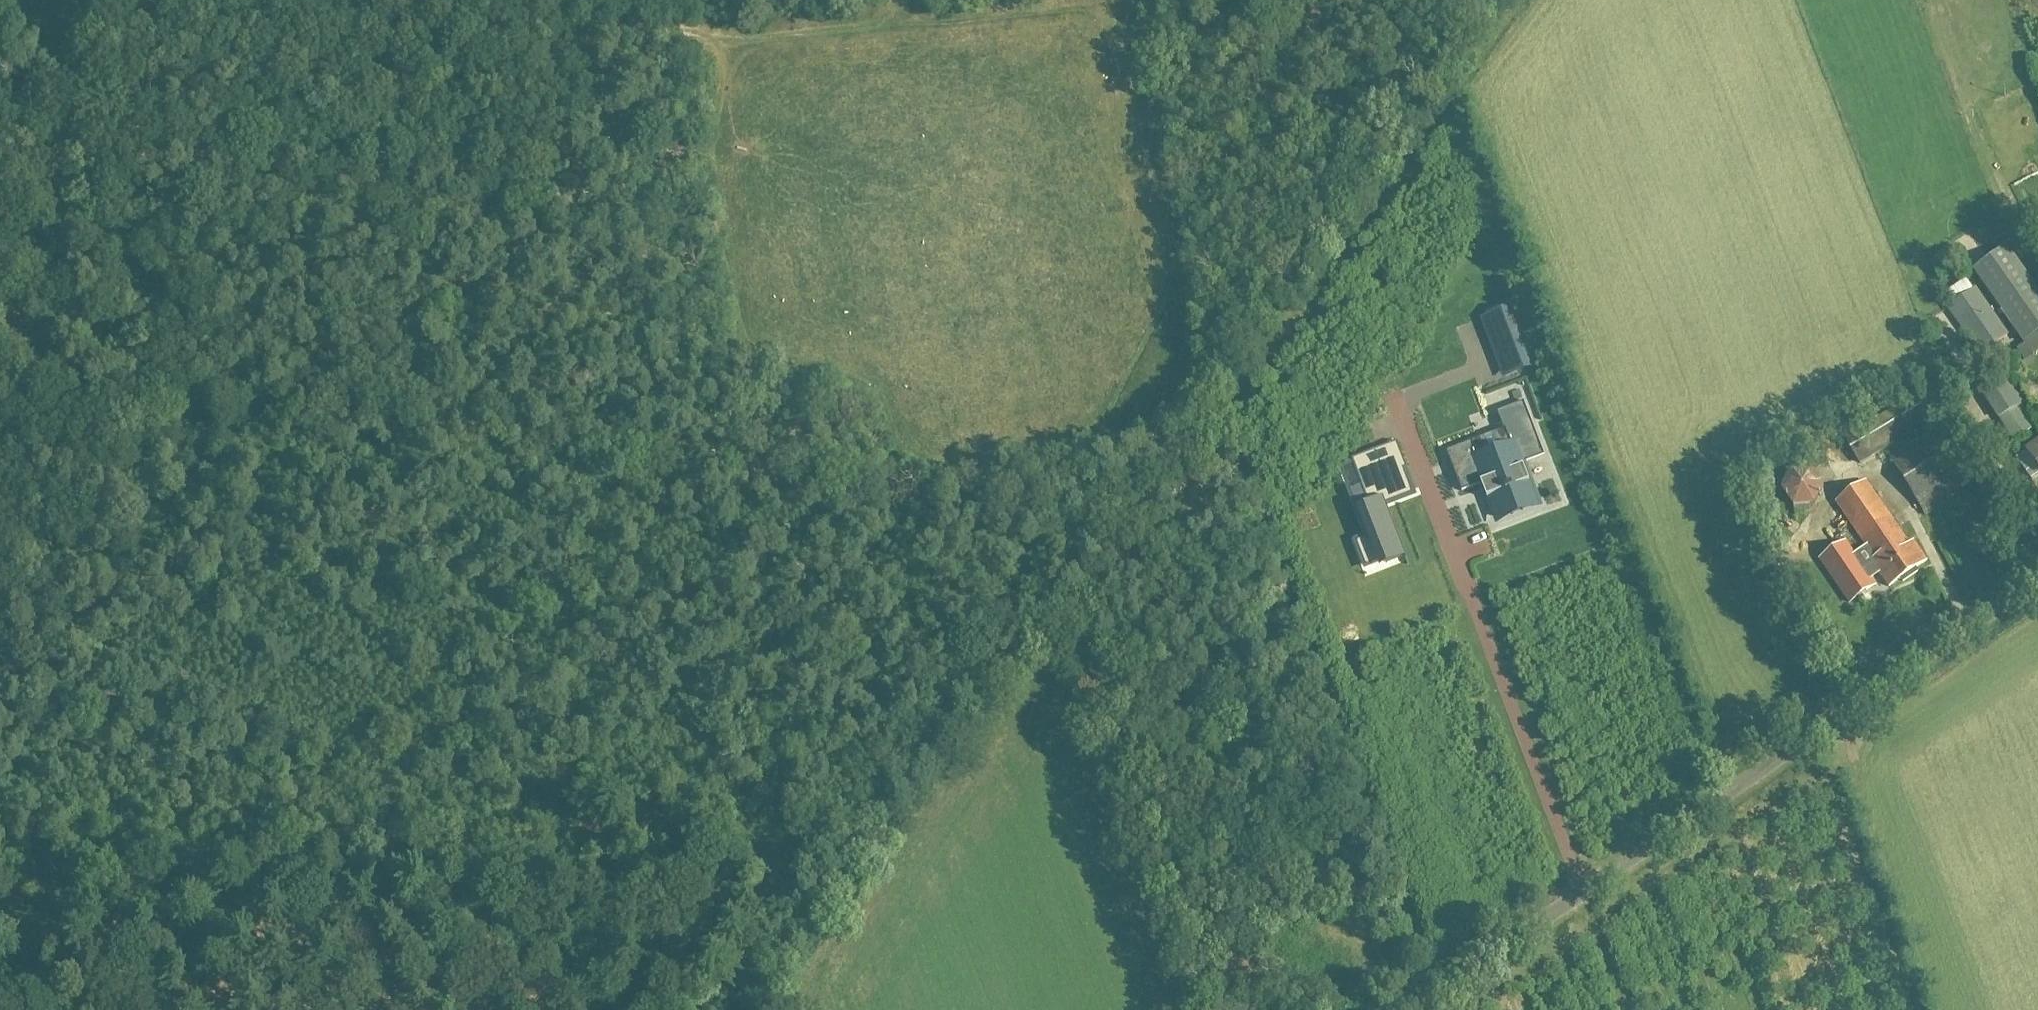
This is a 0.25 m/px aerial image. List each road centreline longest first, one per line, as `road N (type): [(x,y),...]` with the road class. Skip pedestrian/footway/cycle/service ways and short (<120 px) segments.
road 1 (track): [(12,902),(108,866),(219,848),(694,823),(784,844)]
road 2 (unclassified): [(1410,1009),(2037,578)]
road 3 (track): [(380,114),(602,40),(875,25),(891,16),(895,0)]
road 4 (track): [(0,174),(60,151),(248,162),(336,141),(380,114),(393,87),(406,0)]
road 5 (track): [(784,844),(783,889),(719,1009)]

